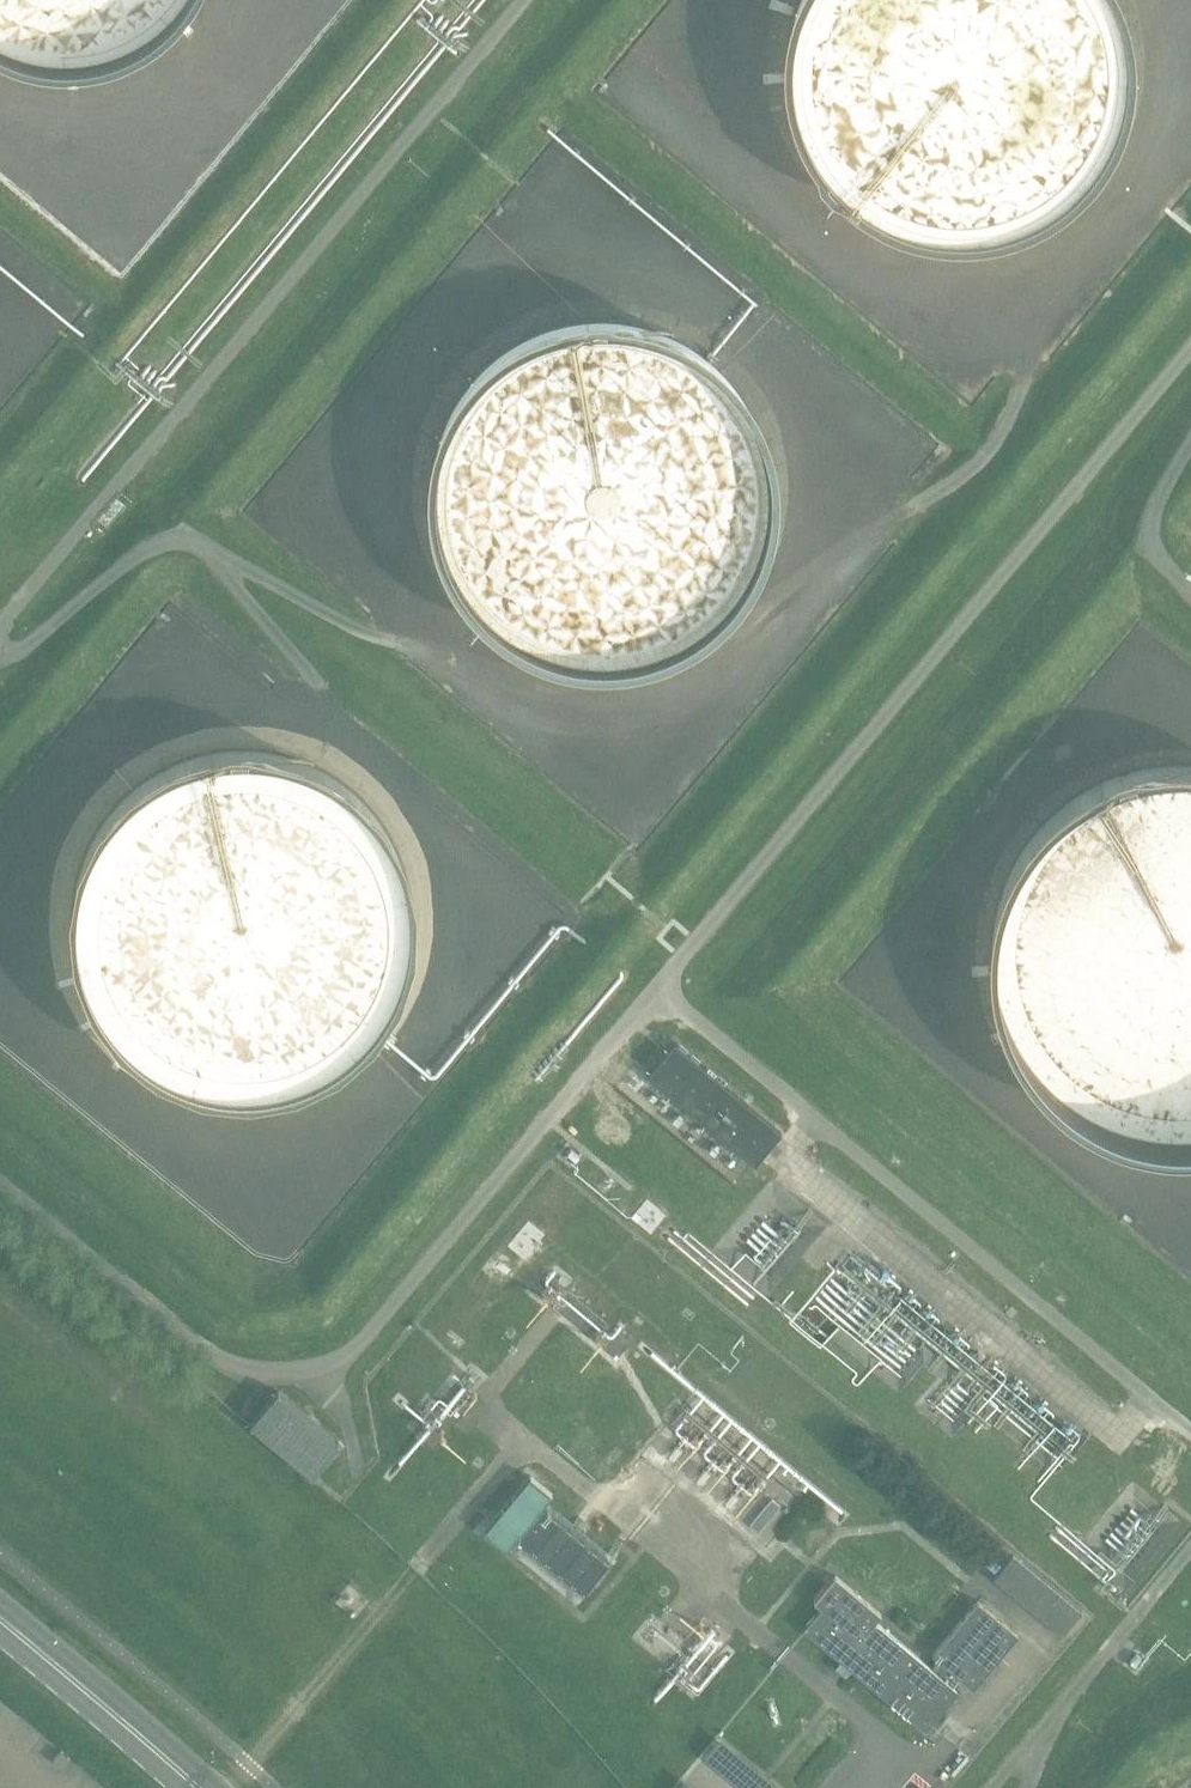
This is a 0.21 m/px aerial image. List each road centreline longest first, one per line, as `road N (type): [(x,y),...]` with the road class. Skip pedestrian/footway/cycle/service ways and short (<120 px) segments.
road 1 (unclassified): [(205,1787),(0,1617)]
road 2 (unclassified): [(0,1641),(175,1787)]

